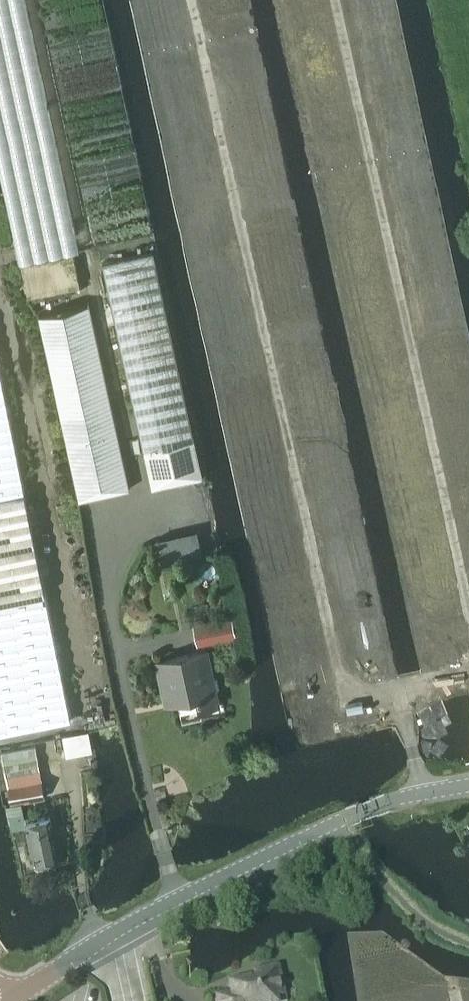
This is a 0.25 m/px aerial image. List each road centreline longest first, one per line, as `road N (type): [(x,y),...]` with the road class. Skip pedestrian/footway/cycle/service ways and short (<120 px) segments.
road 1 (track): [(120,679),(106,586),(115,542),(144,508),(31,0)]
road 2 (tertiary): [(9,1000),(339,821),(468,784)]

